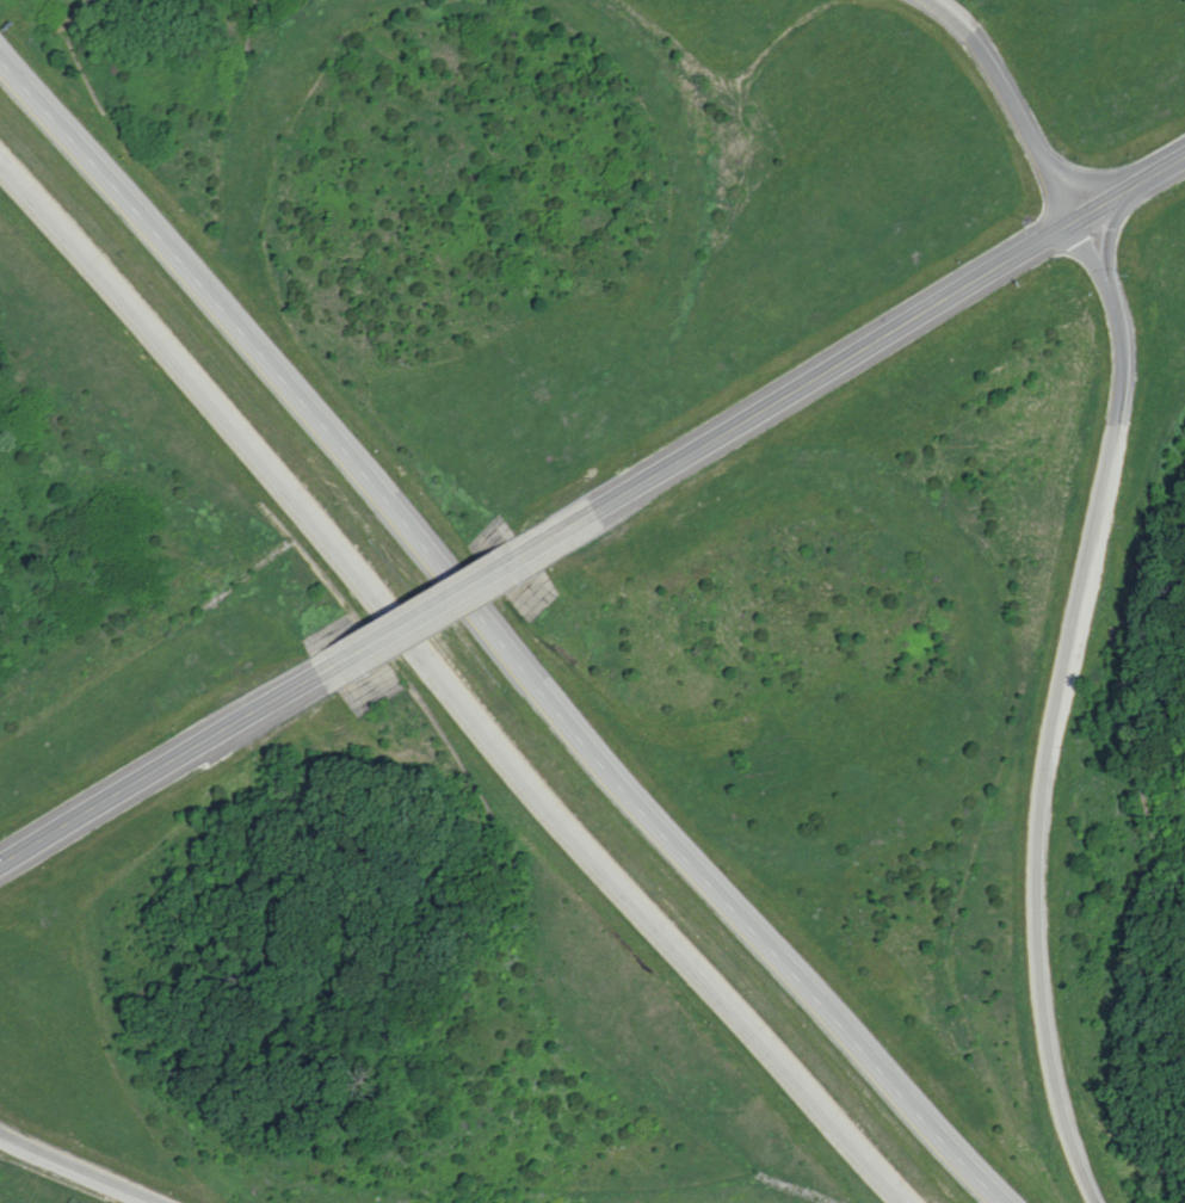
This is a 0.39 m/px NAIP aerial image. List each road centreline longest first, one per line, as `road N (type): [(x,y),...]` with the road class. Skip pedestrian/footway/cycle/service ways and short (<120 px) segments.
road 1 (trunk): [(1004,1202),(777,971),(180,278),(0,52)]
road 2 (trunk): [(0,172),(656,950),(909,1202)]
road 3 (trunk): [(1101,1202),(1072,1129),(1033,964),(1033,831),(1049,723),(1131,388),(1137,325),(1115,273)]
road 4 (primary): [(562,531),(1184,165)]
road 5 (primary): [(0,865),(321,679)]
road 6 (primary): [(321,679),(562,531)]
road 7 (trunk): [(1093,220),(973,26),(932,0)]
road 8 (trunk): [(0,1133),(156,1202)]

